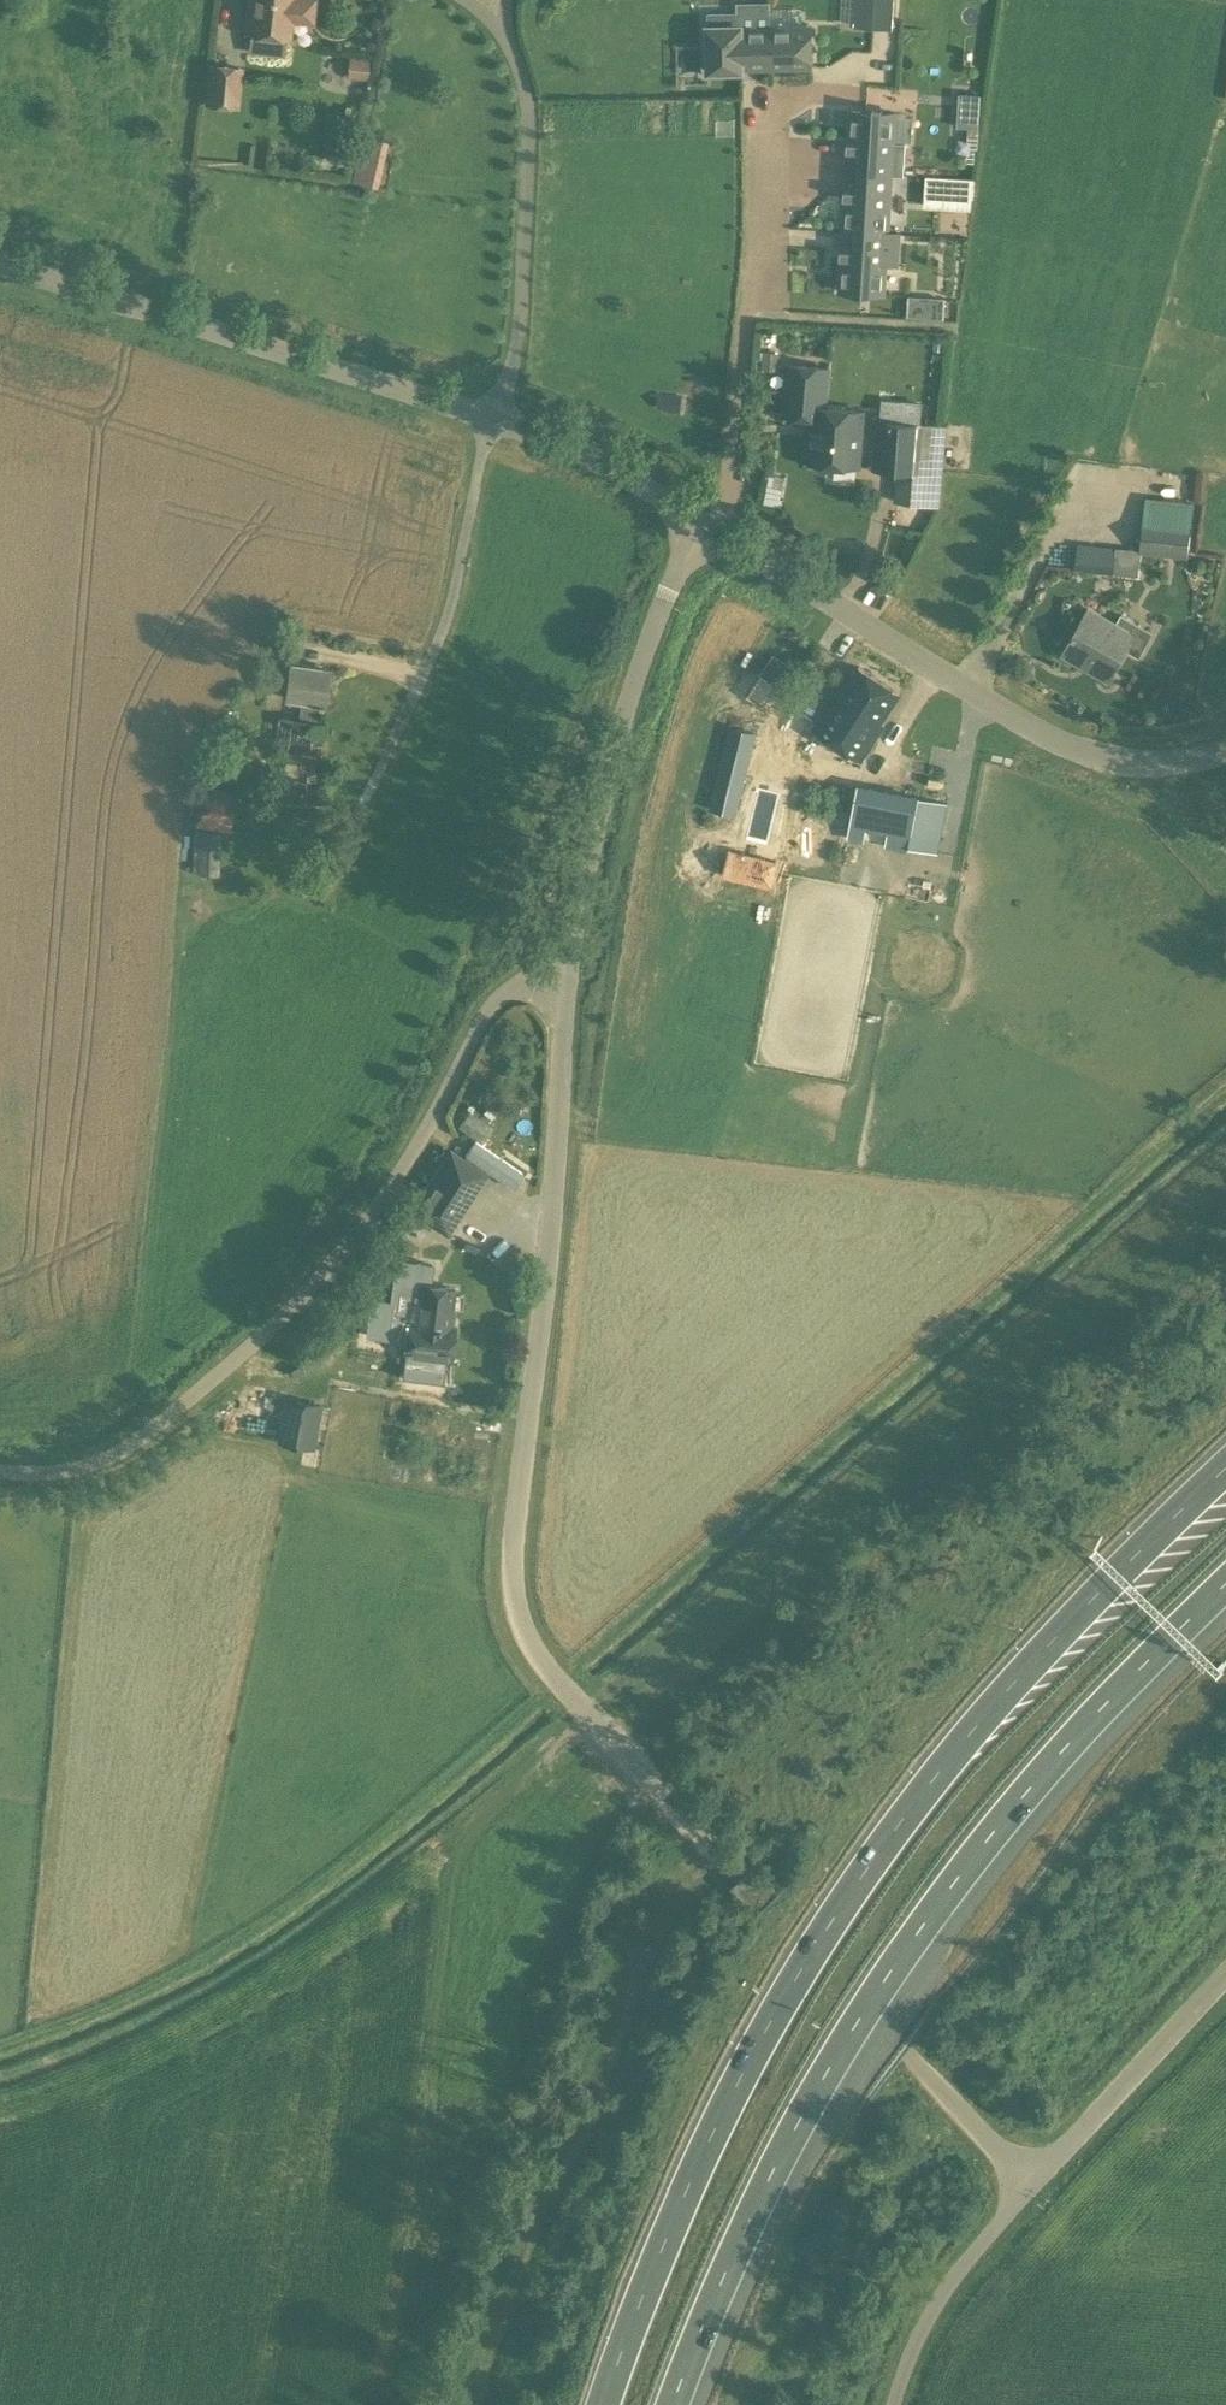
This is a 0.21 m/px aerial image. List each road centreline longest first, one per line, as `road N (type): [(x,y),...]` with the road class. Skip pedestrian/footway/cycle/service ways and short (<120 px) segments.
road 1 (unclassified): [(1031,2184),(567,1690),(521,1622),(511,1577),(514,1531),(566,984)]
road 2 (motorway): [(1225,1469),(983,1717),(826,1930),(740,2077),(687,2188),(603,2404)]
road 3 (motorway): [(672,2404),(774,2169),(879,1988),(1023,1794),(1225,1557)]
road 4 (unclassified): [(0,1470),(71,1469),(119,1453),(300,1308),(346,1254),(496,993),(566,984)]
road 5 (unclassified): [(706,525),(1095,759),(1204,758),(1225,747)]
road 6 (unclassified): [(499,420),(0,263)]
road 7 (unclassified): [(566,984),(628,694),(658,610),(706,525)]
road 8 (unclassified): [(499,420),(518,330),(532,101),(522,58),(498,21),(472,0)]
road 9 (unclassified): [(1225,1974),(1031,2184)]
road 10 (unclassified): [(893,2404),(945,2290),(1031,2184)]
road 11 (unclassified): [(706,525),(499,420)]

